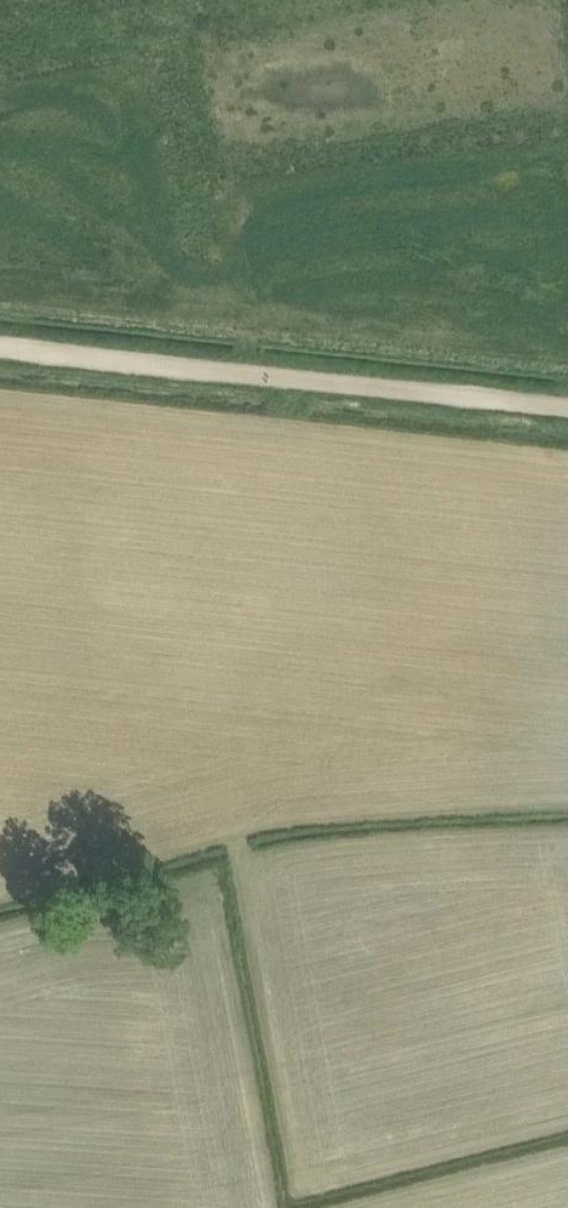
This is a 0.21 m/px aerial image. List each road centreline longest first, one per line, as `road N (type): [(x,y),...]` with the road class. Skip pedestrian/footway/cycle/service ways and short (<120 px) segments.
road 1 (track): [(567,409),(0,353)]

